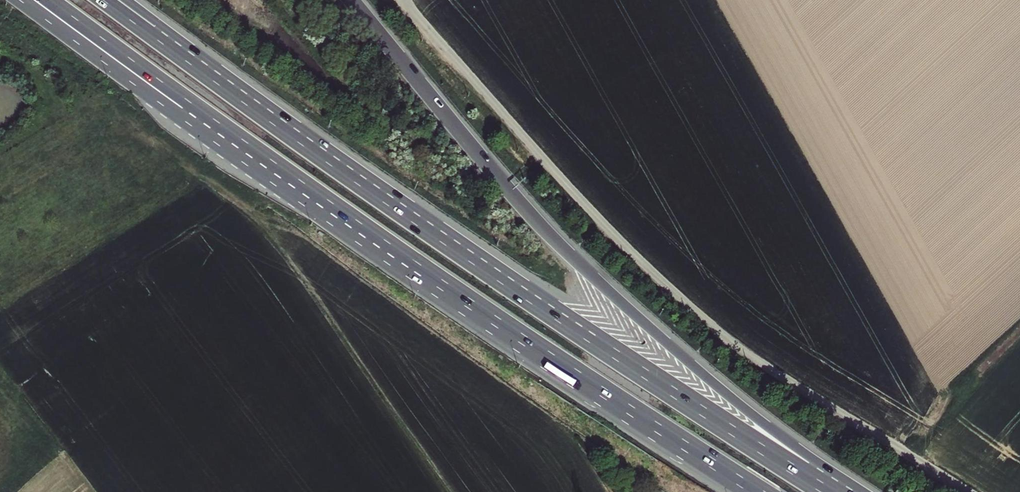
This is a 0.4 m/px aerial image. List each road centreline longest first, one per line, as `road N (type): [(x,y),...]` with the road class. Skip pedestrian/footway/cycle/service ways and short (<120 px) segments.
road 1 (unclassified): [(967,491),(675,296),(402,0)]
road 2 (motorway): [(830,491),(225,84)]
road 3 (motorway): [(847,491),(562,245),(352,0)]
road 4 (motorway): [(182,102),(757,491)]
road 5 (trunk): [(26,0),(182,102)]
road 6 (motorway): [(49,0),(182,102)]
road 7 (motorway): [(225,84),(102,0)]
road 8 (trunk): [(225,84),(121,0)]

